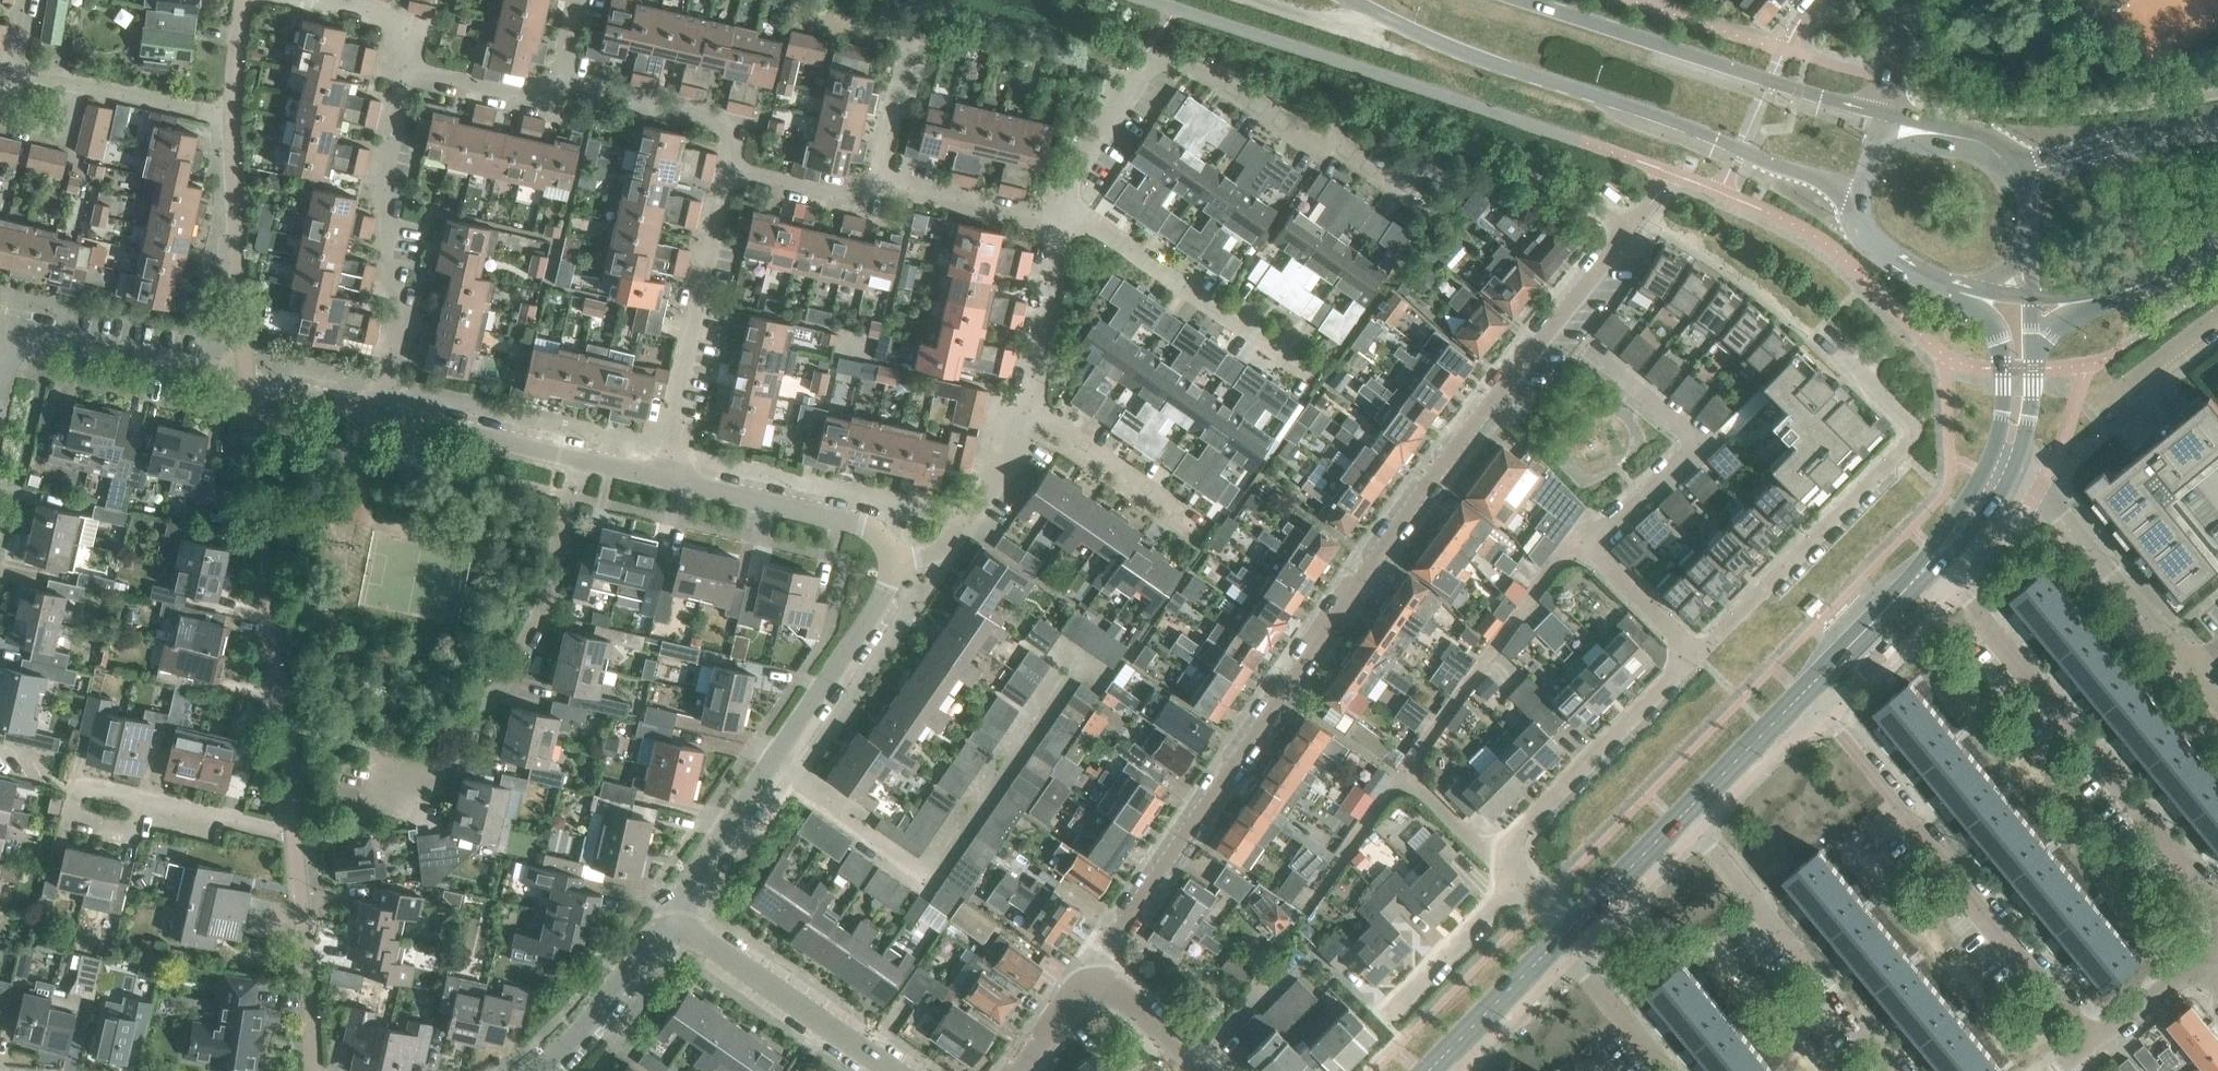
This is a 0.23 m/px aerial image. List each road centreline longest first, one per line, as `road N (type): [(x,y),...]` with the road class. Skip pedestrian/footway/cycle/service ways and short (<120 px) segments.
road 1 (residential): [(1101,981),(1105,953),(1456,445),(1658,203)]
road 2 (residential): [(1515,884),(1501,858),(1694,653),(1913,442),(1909,423),(1826,334)]
road 3 (secondary): [(1354,0),(1832,186),(1868,215)]
road 4 (residential): [(332,791),(409,811),(436,792),(538,625),(579,459)]
road 5 (residential): [(1065,214),(1074,165),(1152,55),(1294,150),(1339,148),(1406,188)]
road 6 (residential): [(1797,702),(2090,1044)]
road 7 (residential): [(2217,908),(1939,562)]
road 8 (residential): [(678,924),(682,899),(889,597),(897,565)]
road 9 (secondary): [(1887,112),(1521,0)]
road 10 (residential): [(376,414),(396,276),(386,267),(387,169),(404,73)]
road 11 (residential): [(1892,1070),(1675,810)]
road 12 (residential): [(667,478),(728,164)]
road 13 (residential): [(0,387),(14,330),(246,385)]
road 14 (residential): [(1297,383),(1065,214)]
road 15 (residential): [(2197,663),(2043,485),(1999,475)]
road 16 (residential): [(868,197),(907,35),(797,14)]
road 17 (residential): [(246,385),(232,118)]
road 18 (tertiary): [(892,1070),(697,928),(678,924)]
road 19 (residential): [(897,565),(870,528),(667,478)]
road 20 (residential): [(309,1070),(290,829)]
road 21 (residential): [(290,829),(264,596)]
road 22 (residential): [(728,164),(735,125),(558,76)]
road 23 (residential): [(897,565),(945,555),(1028,413)]
road 24 (residential): [(579,459),(376,414)]
road 25 (residential): [(1065,214),(1047,222),(888,186),(868,197)]
road 26 (tertiary): [(678,924),(654,930),(562,1058),(544,1070)]
road 27 (residential): [(1028,413),(1065,214)]
road 28 (secondary): [(1797,702),(1939,562)]
road 29 (secondary): [(2217,129),(2025,171)]
road 30 (residential): [(1184,522),(1028,413)]
road 31 (residential): [(153,797),(87,783),(74,794),(81,819),(136,830),(149,815)]
road 32 (secondary): [(1968,287),(2005,366),(2004,464)]
road 33 (secondary): [(1423,1066),(1548,935)]
road 34 (residential): [(1548,935),(1666,1070)]
road 35 (secondary): [(1548,935),(1675,810)]
road 36 (residential): [(260,555),(246,385)]
road 37 (residential): [(1515,884),(1397,1003)]
road 38 (secondary): [(1675,810),(1797,702)]
road 39 (residential): [(558,76),(518,98),(404,73)]
road 40 (residential): [(404,73),(411,26),(302,0)]
road 41 (residential): [(2093,415),(2217,317)]
road 42 (residential): [(232,118),(79,84)]
road 43 (residential): [(868,197),(728,164)]
road 44 (residential): [(290,829),(153,797)]
road 45 (secondary): [(1868,215),(1878,248),(1902,273),(1933,287),(1968,287)]
road 46 (residential): [(376,414),(246,385)]
road 47 (tertiary): [(1193,1070),(1130,996),(1101,981)]
road 48 (residential): [(2090,1044),(2190,964)]
road 49 (residential): [(0,87),(20,121),(47,127),(76,111),(79,84)]
road 50 (tertiary): [(1017,1070),(1074,990),(1101,981)]

